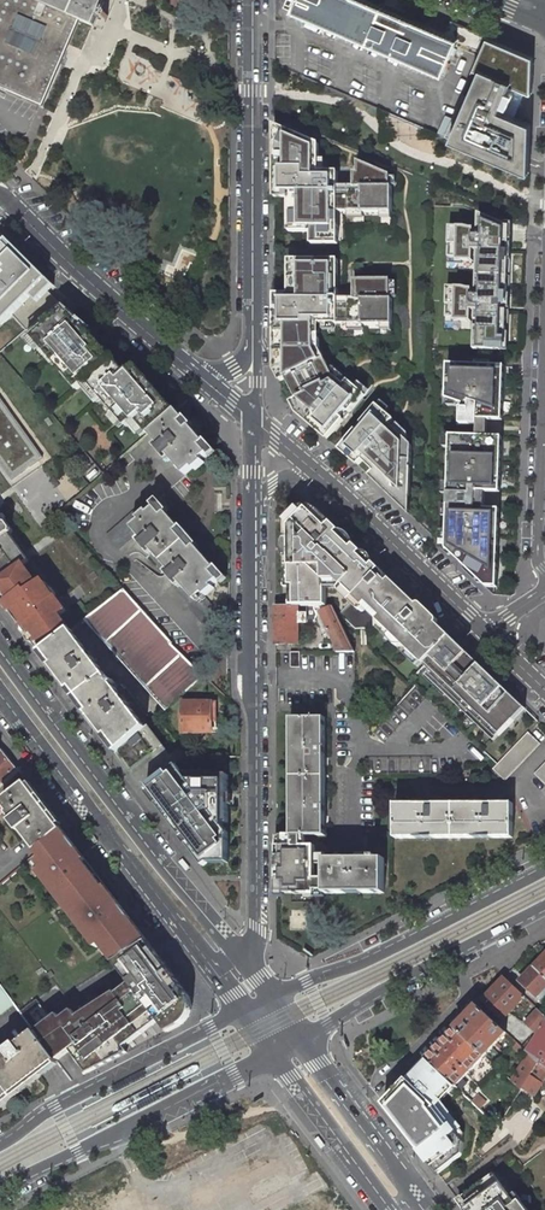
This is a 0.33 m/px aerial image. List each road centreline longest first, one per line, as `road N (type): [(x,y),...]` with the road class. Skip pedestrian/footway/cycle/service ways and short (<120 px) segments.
road 1 (residential): [(238,956),(256,927),(251,543)]
road 2 (secondary): [(238,956),(0,651)]
road 3 (secondary): [(0,695),(212,973)]
road 4 (residential): [(253,334),(252,0)]
road 5 (tertiary): [(0,1190),(273,1055)]
road 6 (tertiary): [(544,870),(358,965),(270,995)]
road 7 (track): [(275,95),(335,100),(410,152),(478,173),(528,201)]
road 8 (tertiary): [(243,1012),(45,1113),(0,1146)]
road 9 (unclassified): [(544,574),(537,552),(544,300)]
road 10 (tertiary): [(190,371),(0,196)]
road 11 (tertiary): [(316,474),(486,629)]
road 12 (secondary): [(418,1200),(299,1041)]
road 13 (secondary): [(273,1055),(388,1209)]
road 14 (tertiary): [(299,1041),(452,955)]
road 15 (residential): [(452,955),(470,995),(387,1082)]
road 16 (residential): [(251,543),(251,419)]

